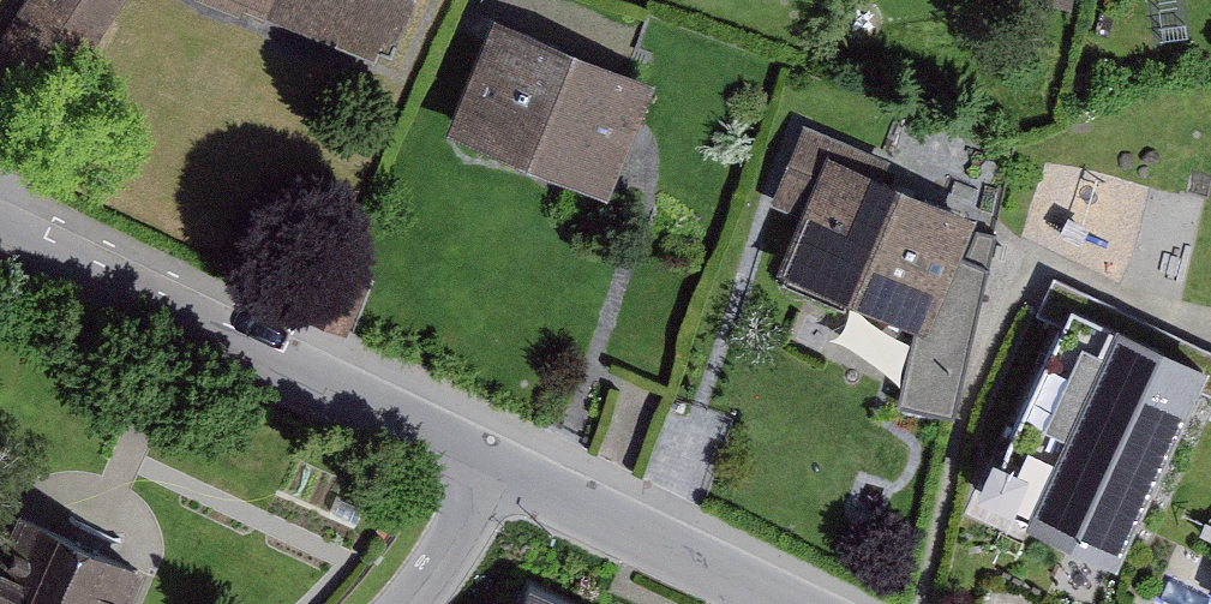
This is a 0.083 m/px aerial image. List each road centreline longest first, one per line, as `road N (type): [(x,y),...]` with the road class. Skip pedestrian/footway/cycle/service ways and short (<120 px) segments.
road 1 (residential): [(494,462),(0,235)]
road 2 (residential): [(792,603),(494,462)]
road 3 (residential): [(406,603),(441,565),(494,462)]

